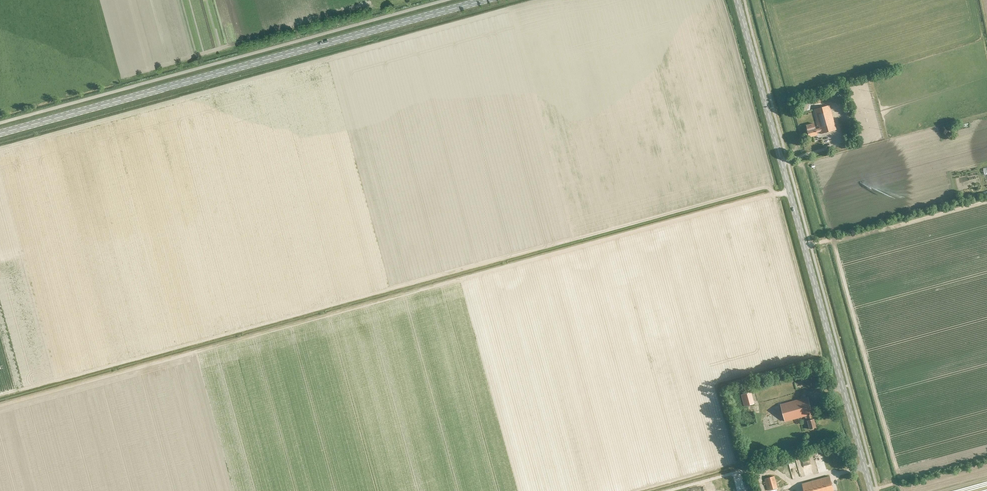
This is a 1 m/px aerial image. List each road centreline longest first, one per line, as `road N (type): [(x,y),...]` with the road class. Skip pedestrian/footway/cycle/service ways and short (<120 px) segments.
road 1 (track): [(0,404),(780,193)]
road 2 (secondary): [(871,490),(737,0)]
road 3 (primary): [(0,133),(485,0)]
road 4 (track): [(804,247),(986,201)]

